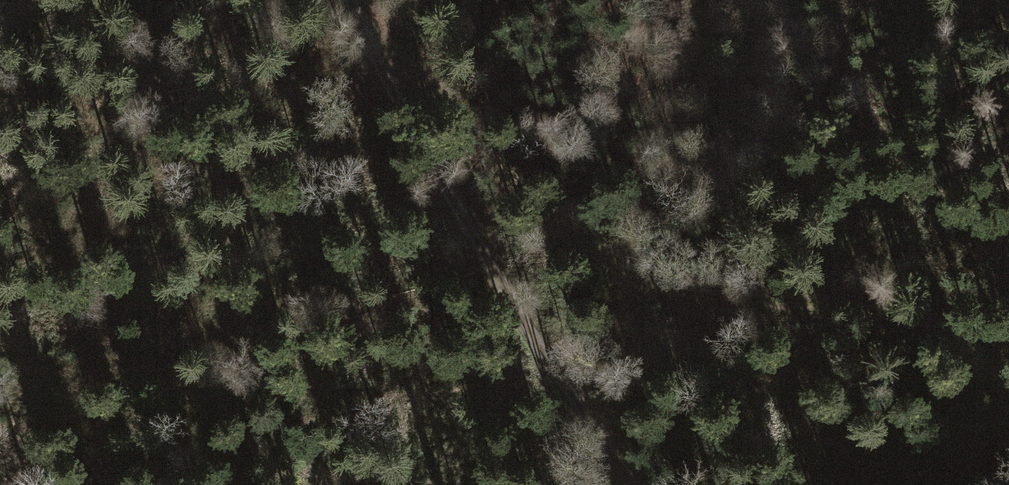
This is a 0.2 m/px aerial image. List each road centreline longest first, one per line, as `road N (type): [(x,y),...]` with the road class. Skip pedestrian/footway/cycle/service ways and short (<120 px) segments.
road 1 (track): [(375,61),(464,118),(589,245),(696,292),(861,310),(1008,396)]
road 2 (track): [(609,484),(375,61),(353,0)]

